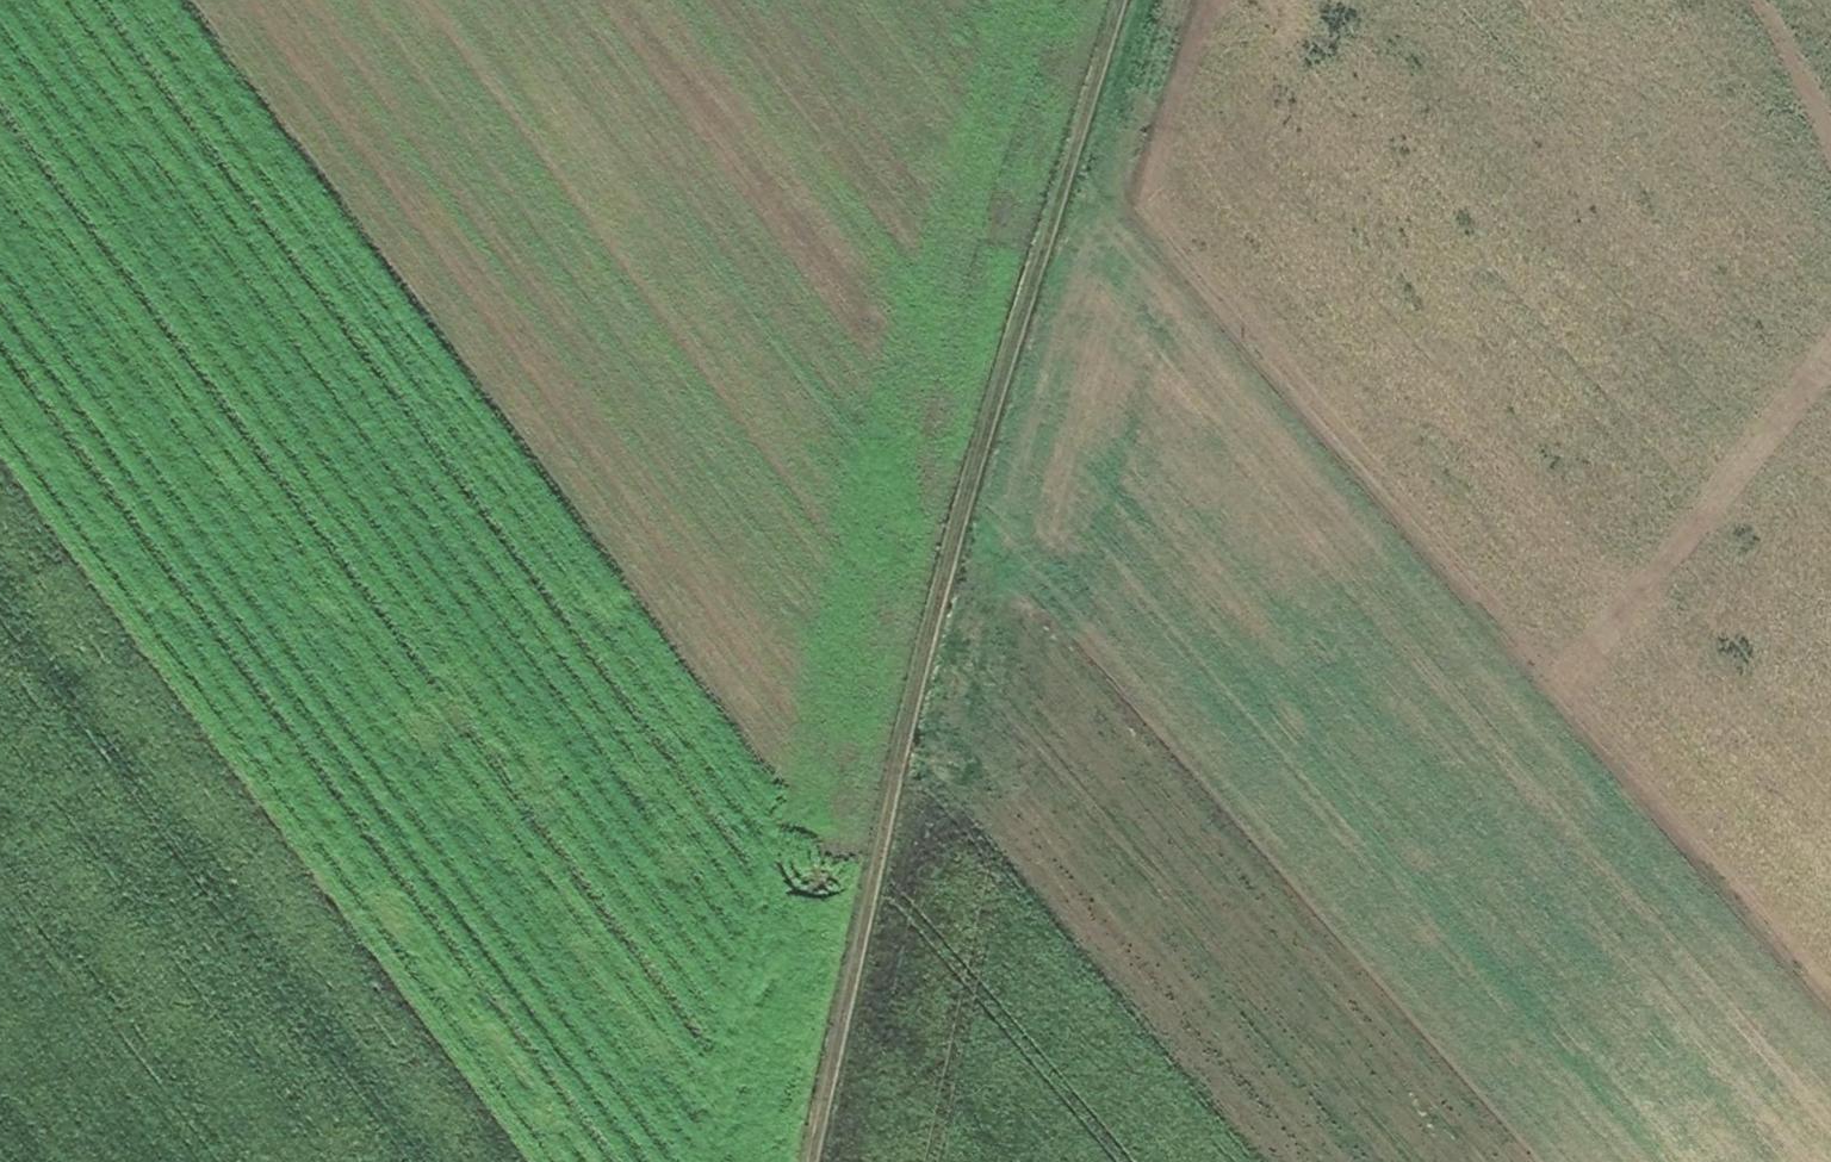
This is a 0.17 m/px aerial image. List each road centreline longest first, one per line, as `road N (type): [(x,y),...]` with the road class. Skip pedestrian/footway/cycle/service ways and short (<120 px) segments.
road 1 (track): [(1125,0),(960,552),(817,1161)]

